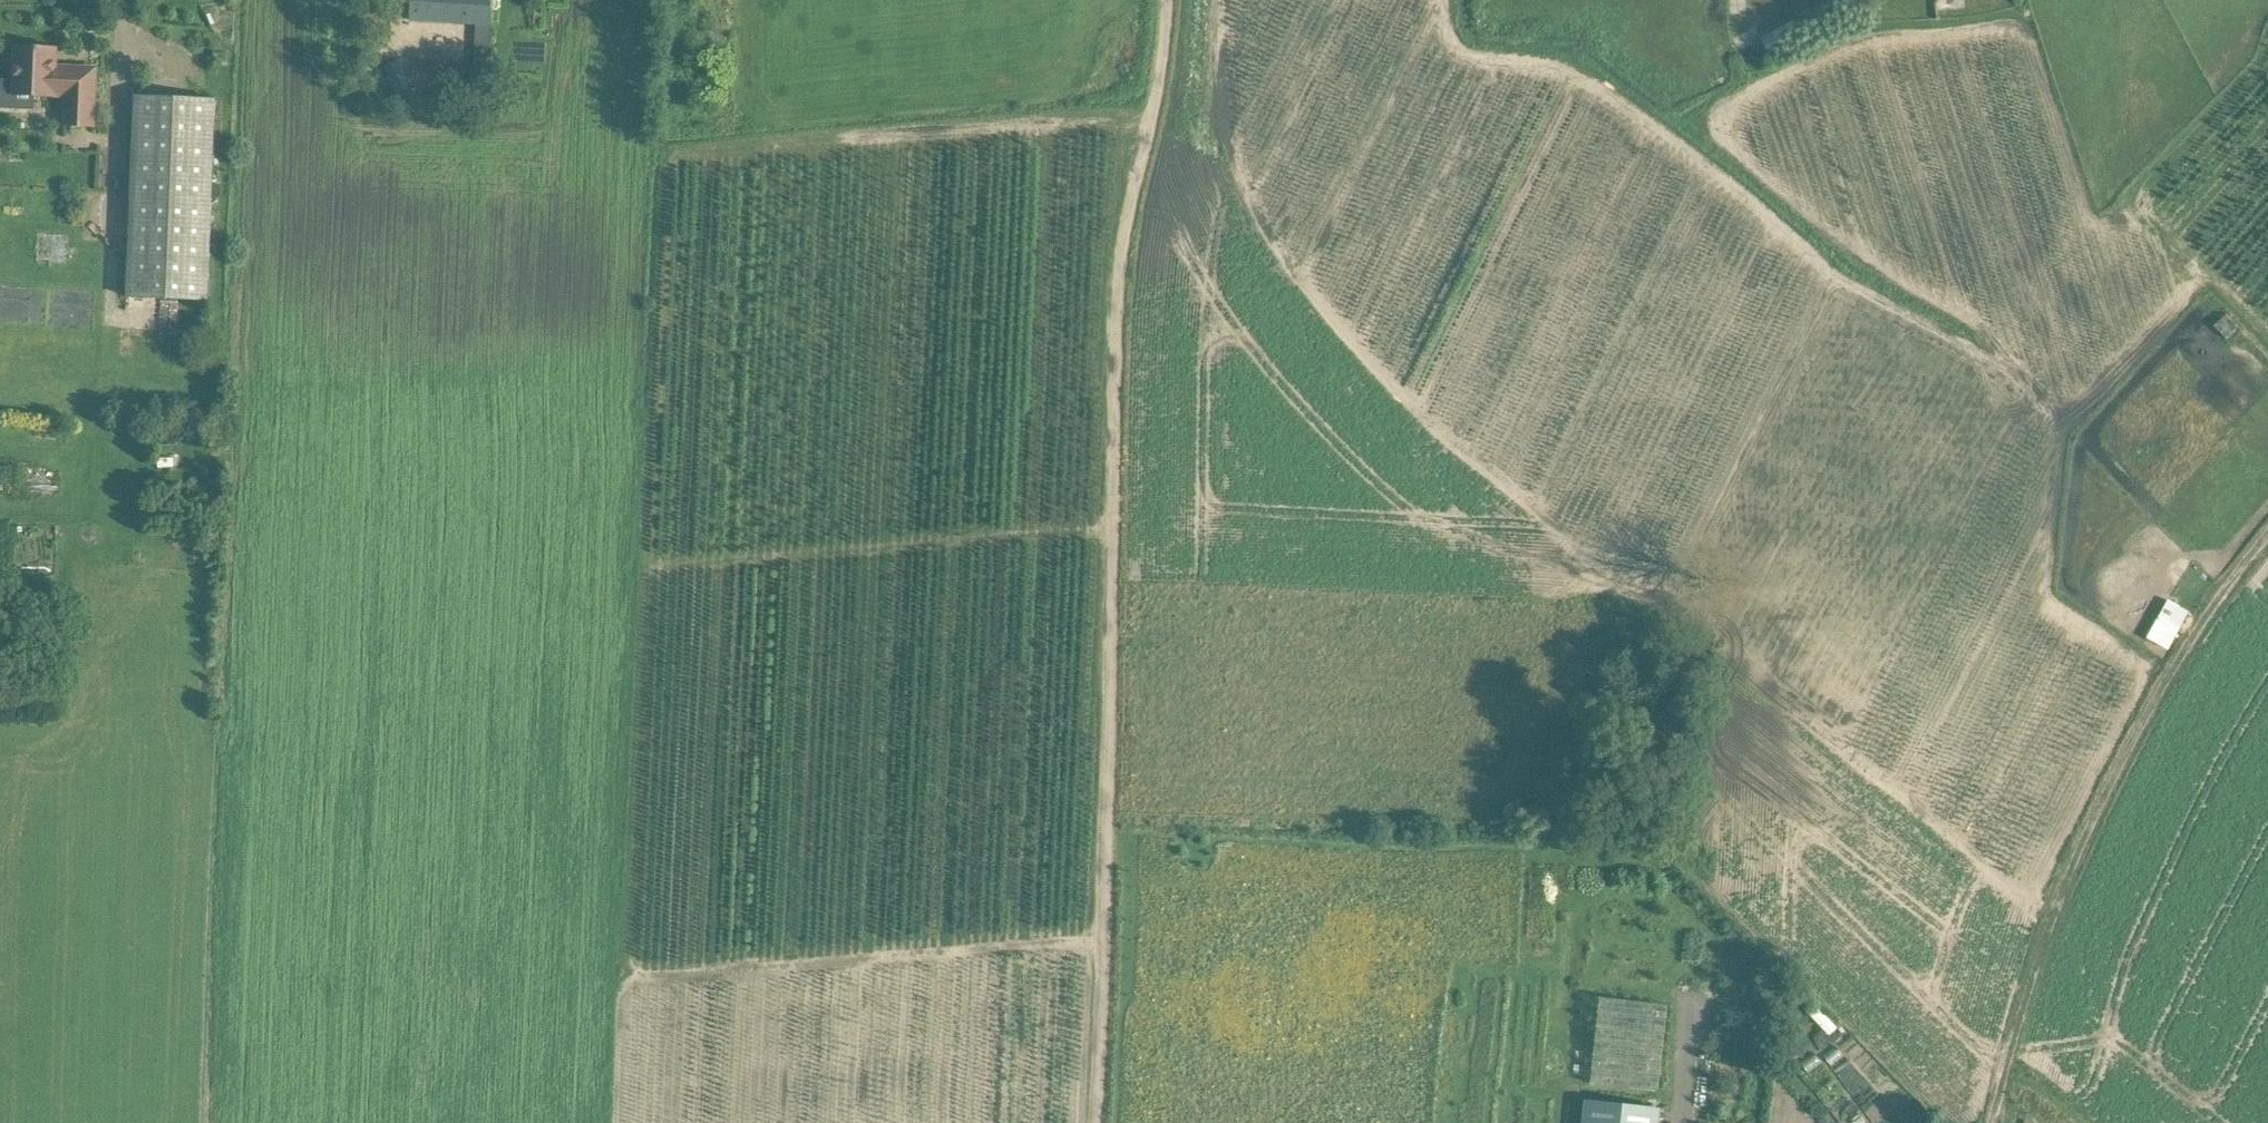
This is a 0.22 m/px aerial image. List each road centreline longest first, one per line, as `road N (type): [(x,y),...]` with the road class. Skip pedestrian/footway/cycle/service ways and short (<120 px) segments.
road 1 (track): [(1096,1122),(1116,331),(1169,0)]
road 2 (track): [(2267,536),(2146,714),(2080,850),(1994,1122)]

